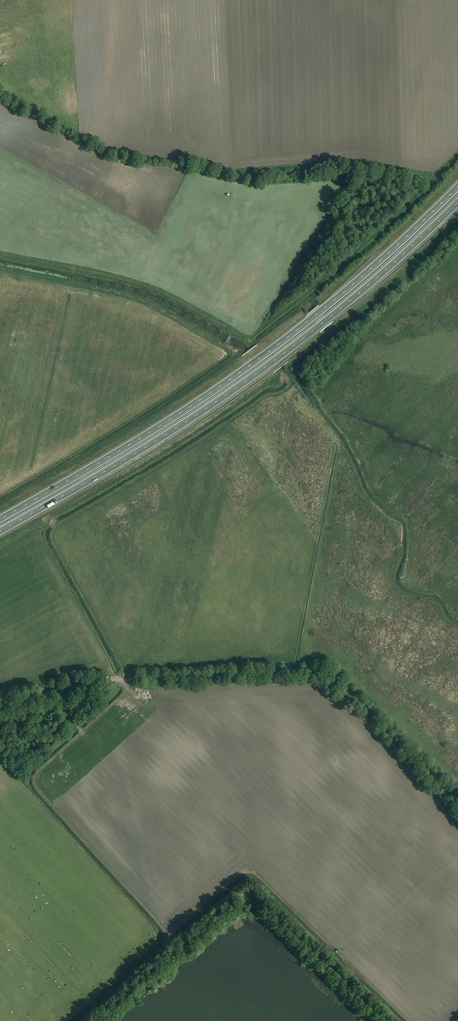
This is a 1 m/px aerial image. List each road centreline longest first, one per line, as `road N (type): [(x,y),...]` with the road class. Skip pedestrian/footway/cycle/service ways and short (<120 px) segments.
road 1 (trunk): [(457,186),(364,275),(237,375),(0,519)]
road 2 (trunk): [(0,532),(242,384),(457,202)]
road 3 (track): [(134,680),(314,673)]
road 4 (unclassified): [(0,708),(134,680)]
road 5 (track): [(457,151),(434,180),(359,164),(347,171)]

